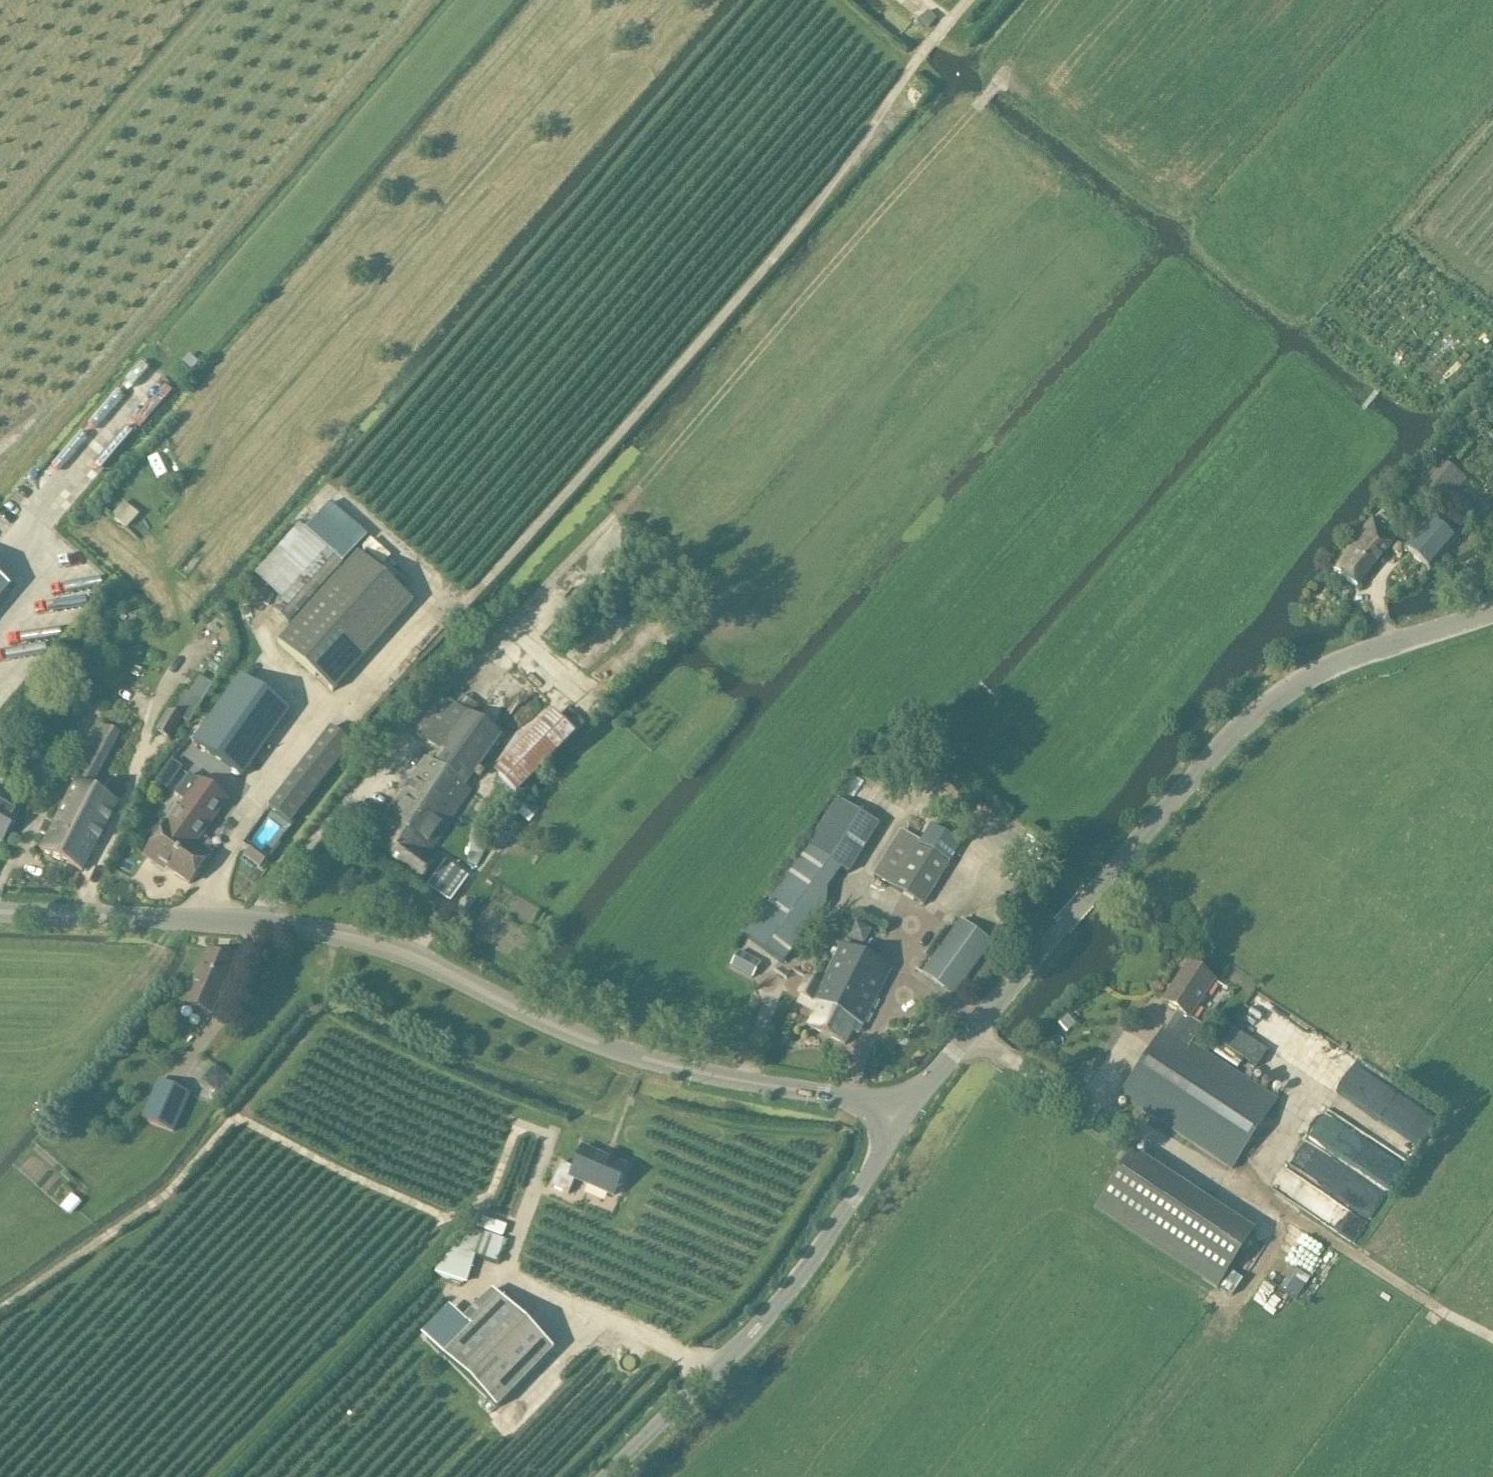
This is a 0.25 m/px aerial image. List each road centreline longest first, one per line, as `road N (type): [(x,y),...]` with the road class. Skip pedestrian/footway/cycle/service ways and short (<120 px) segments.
road 1 (track): [(202,919),(233,842),(330,699),(374,699),(874,129),(968,0)]
road 2 (unclassified): [(904,1109),(626,1052),(433,964),(321,929),(0,914)]
road 3 (unclassified): [(1492,611),(1323,668),(1252,717),(904,1109)]
road 4 (track): [(0,446),(81,382),(414,0)]
road 5 (track): [(970,1034),(1492,1336)]
road 6 (unclassified): [(613,1476),(770,1317),(904,1109)]

